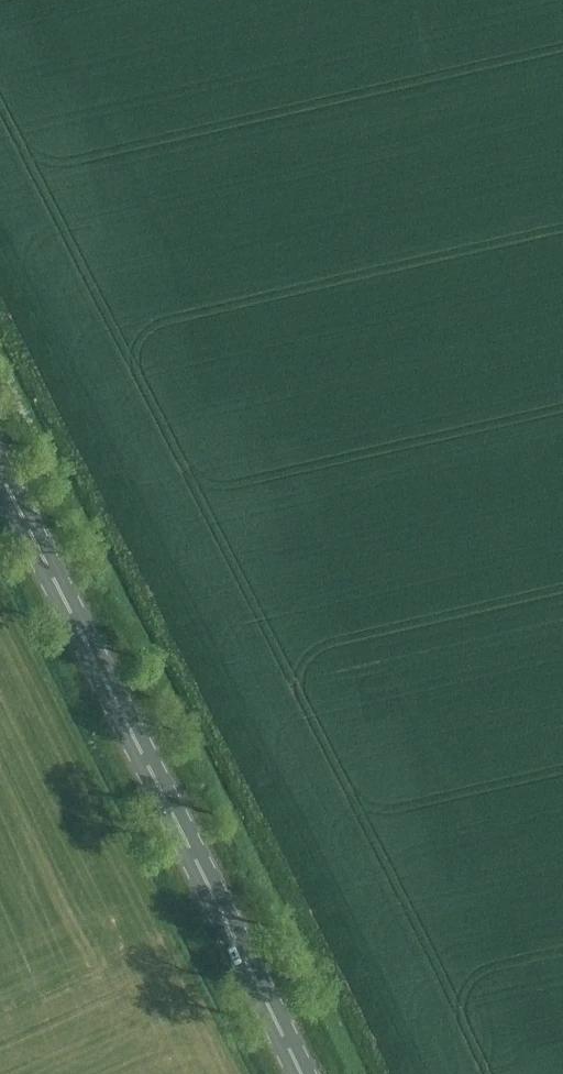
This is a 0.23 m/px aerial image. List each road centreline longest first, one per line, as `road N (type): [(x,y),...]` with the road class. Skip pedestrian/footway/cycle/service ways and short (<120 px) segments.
road 1 (primary): [(294,1073),(0,485)]

